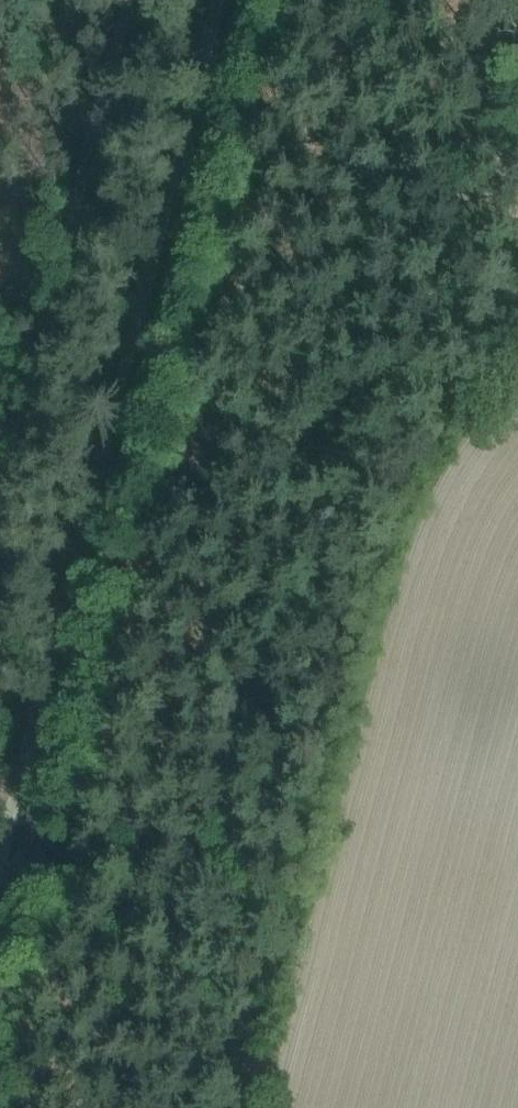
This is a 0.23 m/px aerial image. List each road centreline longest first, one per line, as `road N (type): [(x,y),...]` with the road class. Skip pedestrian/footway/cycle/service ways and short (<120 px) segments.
road 1 (tertiary): [(41,860),(252,0)]
road 2 (tertiary): [(0,1010),(41,860)]

